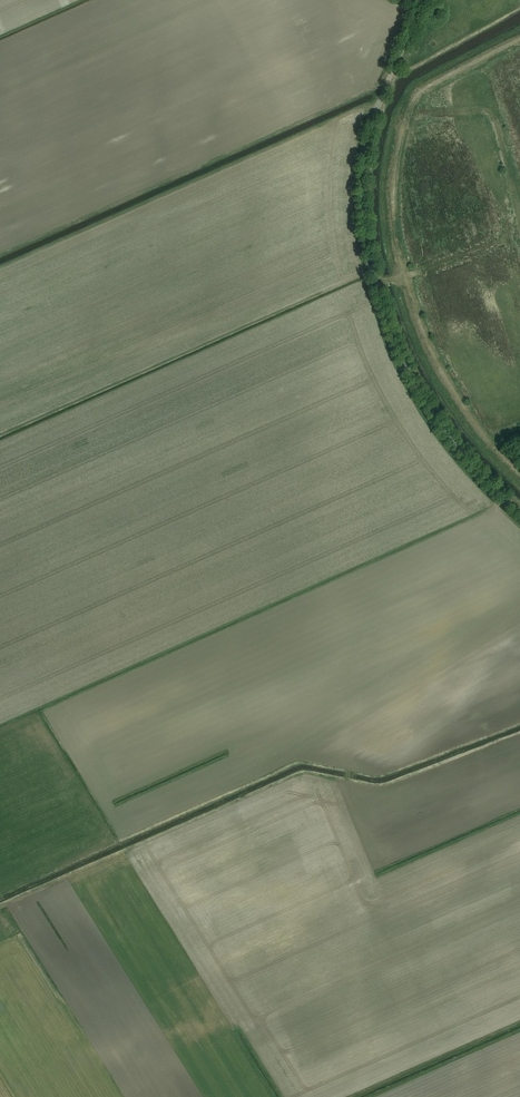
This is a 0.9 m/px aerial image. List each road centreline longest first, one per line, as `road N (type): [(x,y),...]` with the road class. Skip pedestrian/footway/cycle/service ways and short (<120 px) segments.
road 1 (unclassified): [(519,511),(473,465),(422,396),(387,321),(369,255),(362,201),(368,140),(422,0)]

